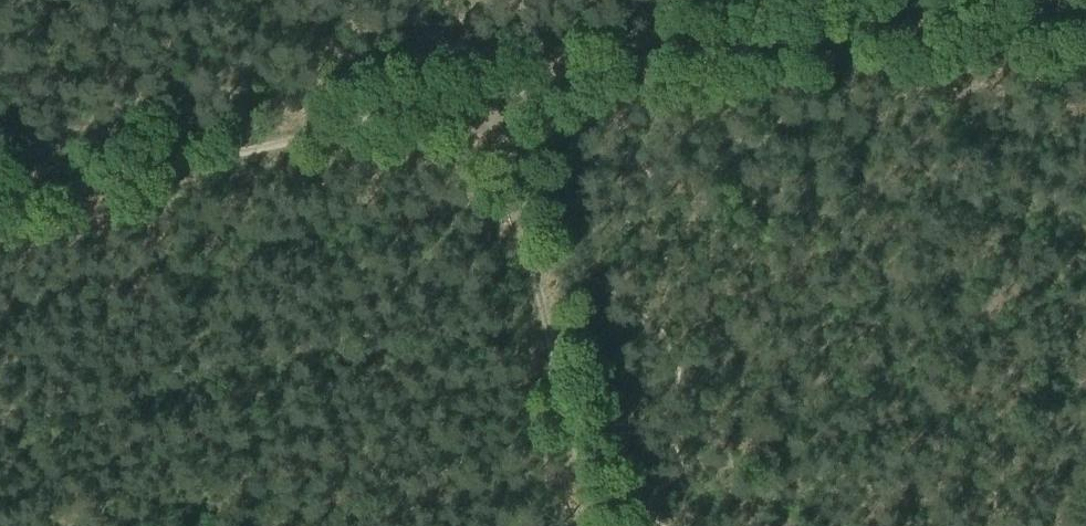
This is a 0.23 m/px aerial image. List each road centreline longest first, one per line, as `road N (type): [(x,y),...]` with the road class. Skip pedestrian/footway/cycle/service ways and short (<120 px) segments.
road 1 (track): [(0,196),(493,95)]
road 2 (track): [(1085,12),(845,29),(599,70)]

